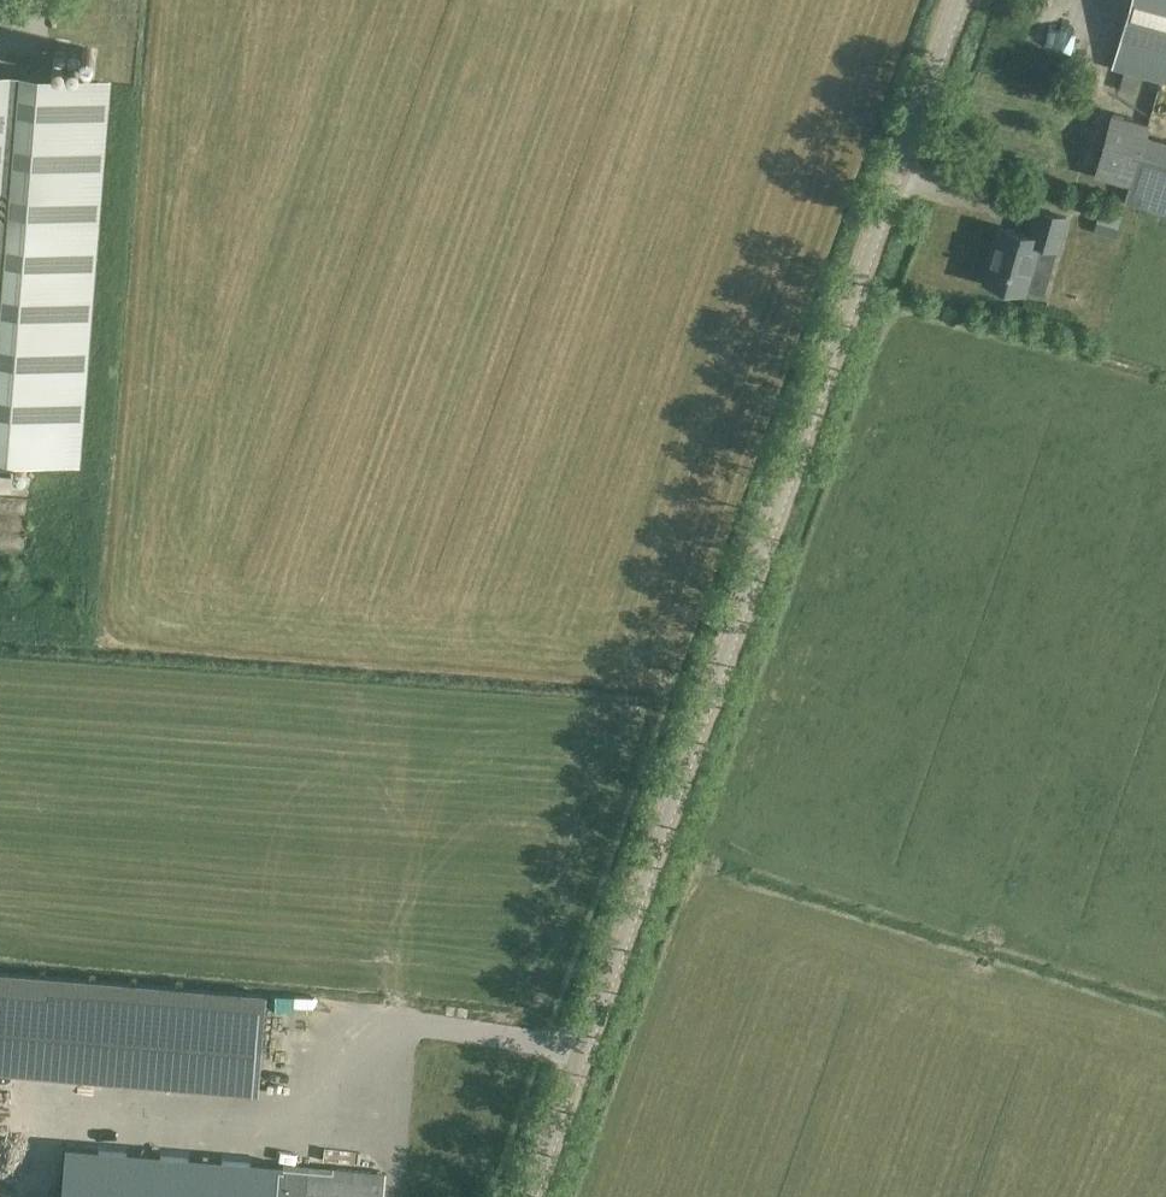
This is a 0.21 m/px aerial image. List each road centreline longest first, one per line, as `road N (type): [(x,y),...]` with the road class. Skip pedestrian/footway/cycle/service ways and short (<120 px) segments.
road 1 (tertiary): [(532,1196),(972,0)]

